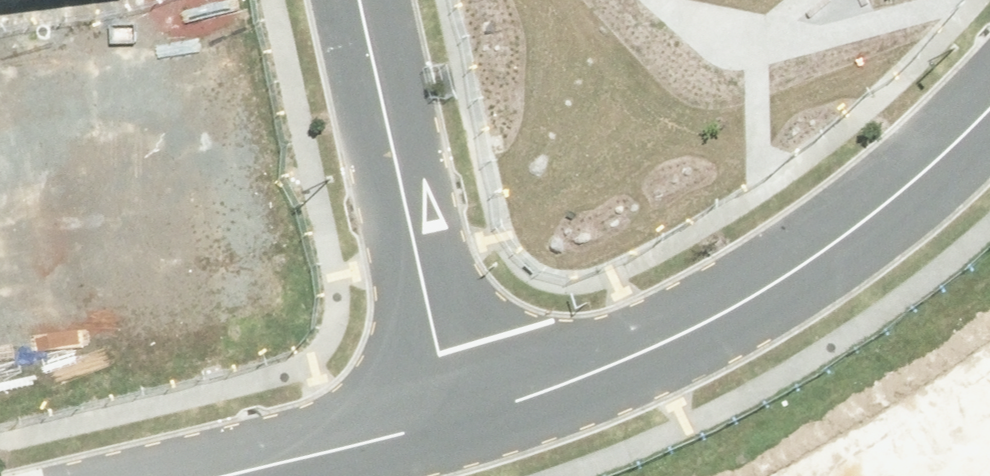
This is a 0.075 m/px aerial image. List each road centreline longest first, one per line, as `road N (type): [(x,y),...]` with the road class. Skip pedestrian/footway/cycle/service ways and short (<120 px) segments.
road 1 (residential): [(436,401),(648,344),(866,198)]
road 2 (residential): [(436,401),(367,0)]
road 3 (residential): [(163,475),(436,401)]
road 4 (residential): [(989,340),(866,198)]
road 5 (residential): [(866,198),(931,150),(989,83)]

